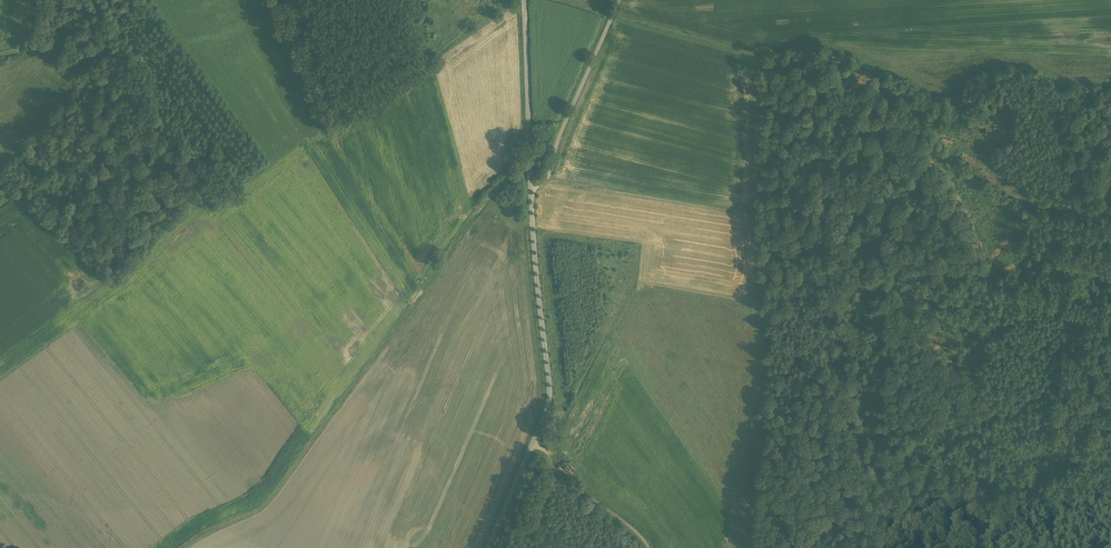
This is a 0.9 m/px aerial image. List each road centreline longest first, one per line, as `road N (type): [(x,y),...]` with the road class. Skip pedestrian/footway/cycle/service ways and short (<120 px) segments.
road 1 (track): [(762,547),(762,48),(615,9)]
road 2 (track): [(528,163),(471,219),(274,497),(183,547)]
road 3 (unclassified): [(489,547),(550,401),(532,190)]
road 4 (unclassified): [(532,190),(546,178),(618,0)]
road 5 (unclassified): [(532,190),(526,0)]
road 6 (track): [(0,50),(57,35),(123,0)]

